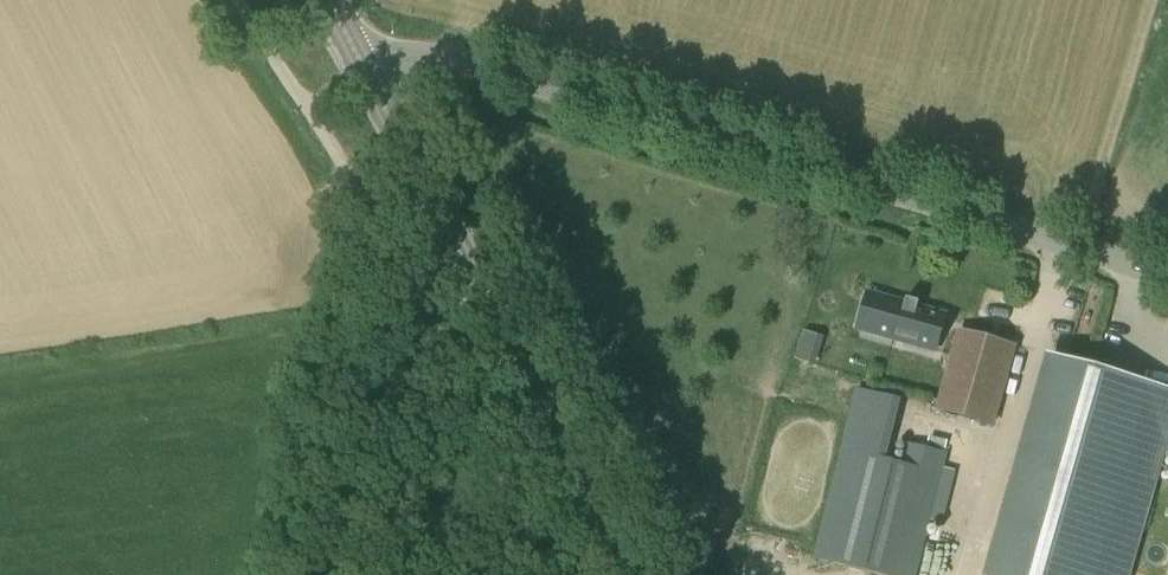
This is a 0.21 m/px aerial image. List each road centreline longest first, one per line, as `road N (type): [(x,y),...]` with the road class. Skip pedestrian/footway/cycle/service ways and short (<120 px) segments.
road 1 (unclassified): [(1167,279),(487,68),(425,60),(371,80)]
road 2 (primary): [(625,574),(371,80)]
road 3 (track): [(1084,253),(1154,0)]

